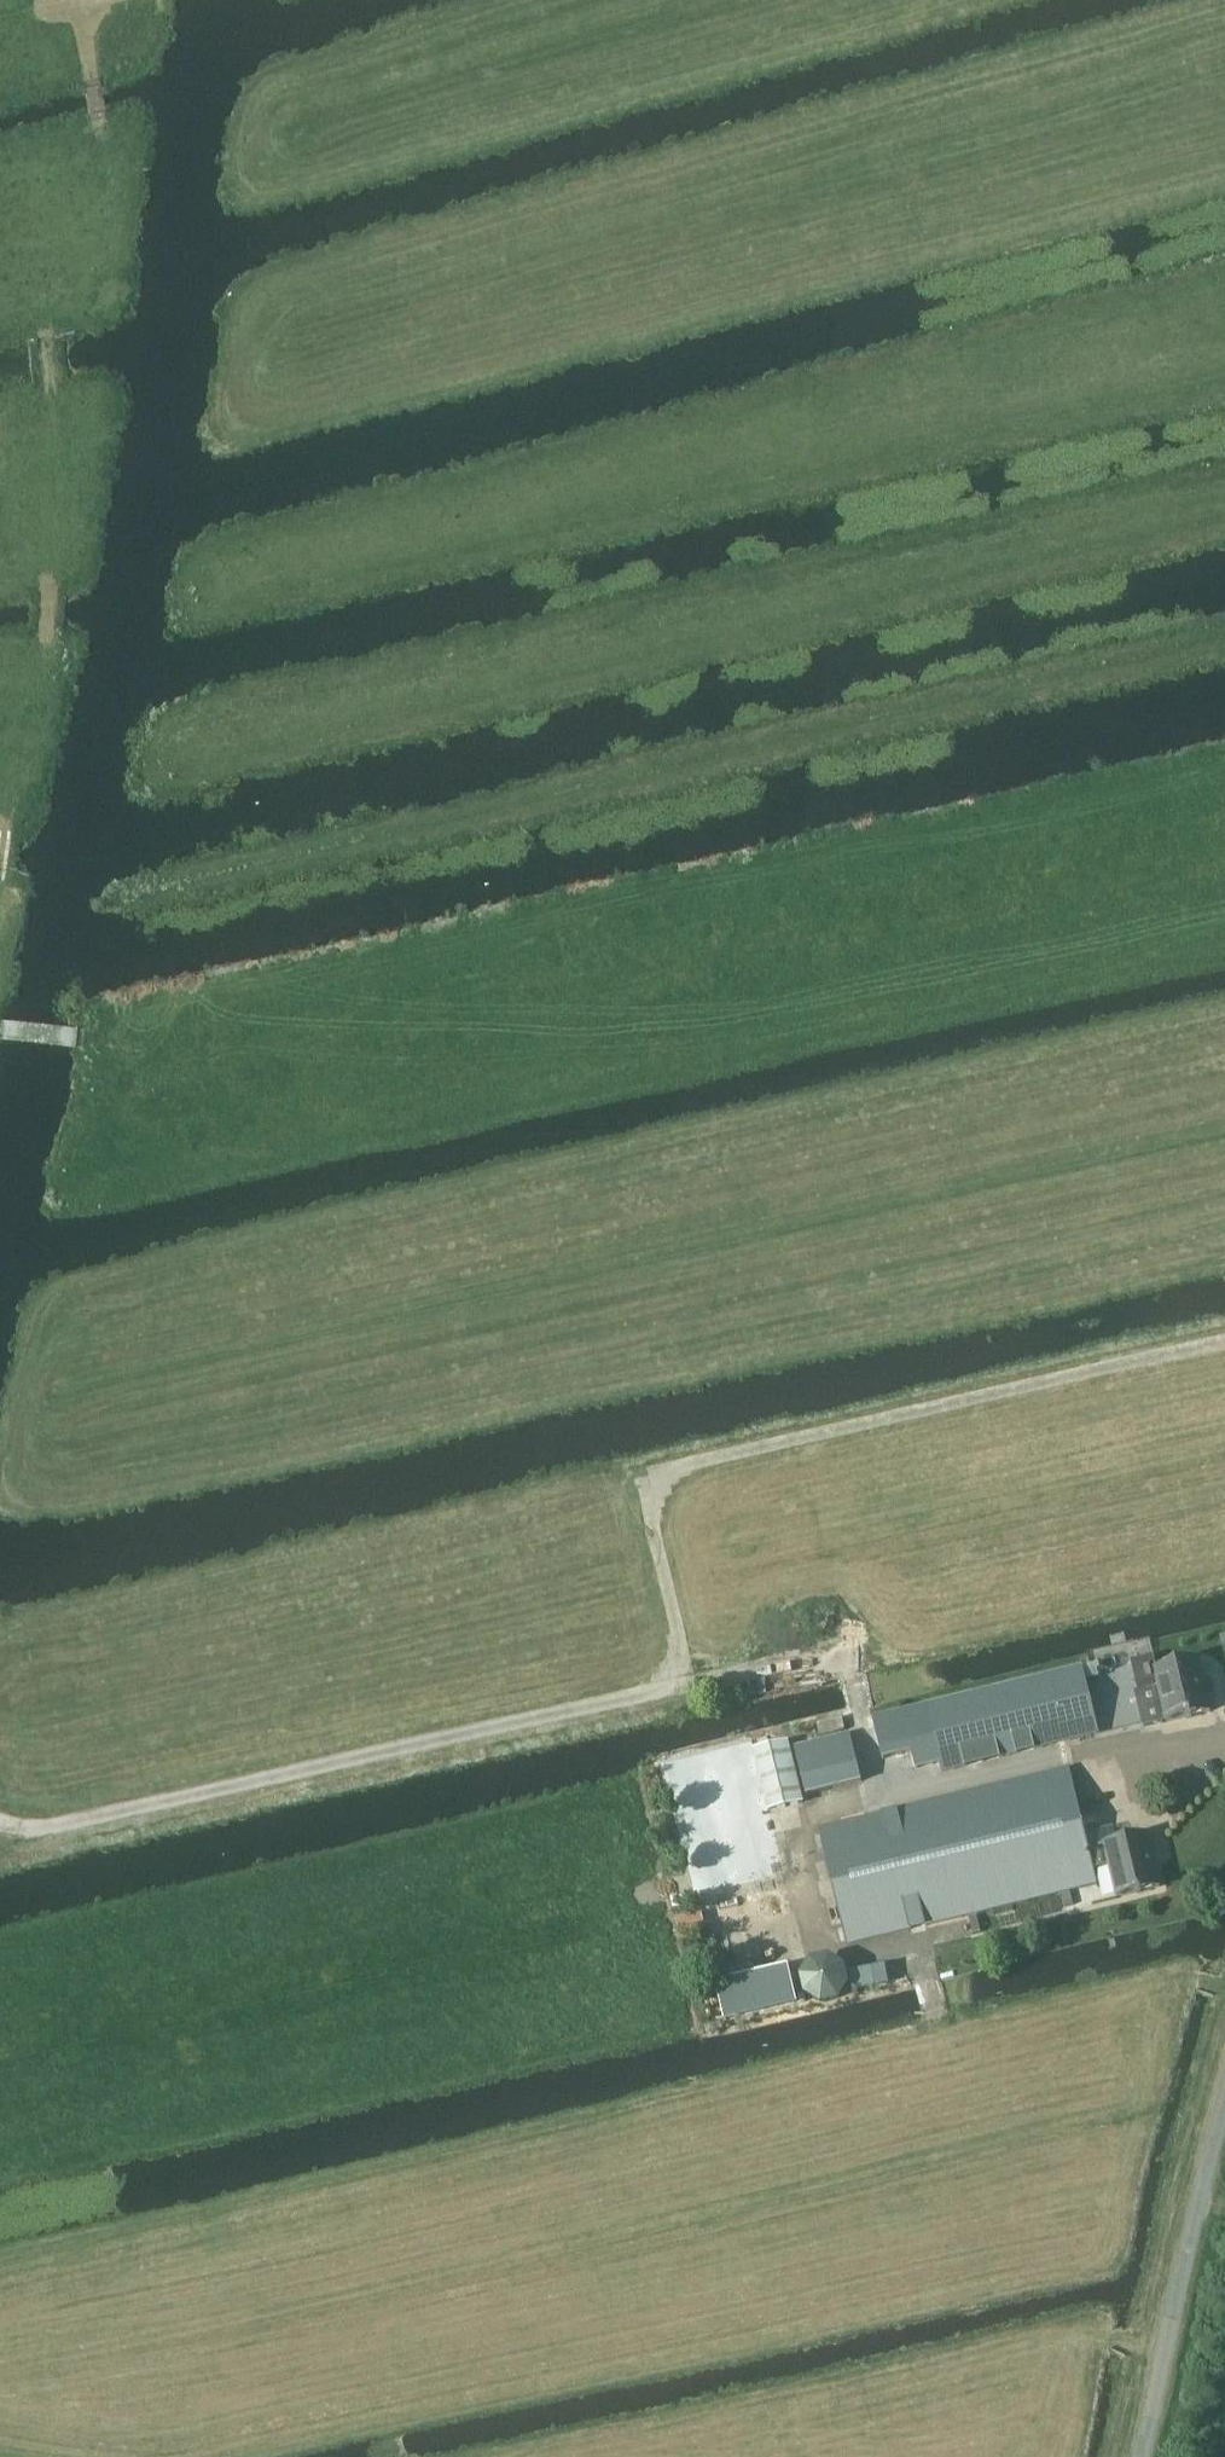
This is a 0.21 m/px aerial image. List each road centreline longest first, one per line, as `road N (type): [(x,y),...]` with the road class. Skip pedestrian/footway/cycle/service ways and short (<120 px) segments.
road 1 (track): [(0,869),(6,811),(50,647),(47,331),(101,122),(70,0)]
road 2 (track): [(677,1685),(642,1498),(666,1473),(1224,1342)]
road 3 (track): [(677,1685),(70,1823),(0,1821)]
road 4 (unclassified): [(1224,2099),(1142,2456)]
road 5 (track): [(876,1798),(849,1667),(838,1659),(802,1657),(677,1685)]
road 6 (track): [(173,1043),(0,1030)]

